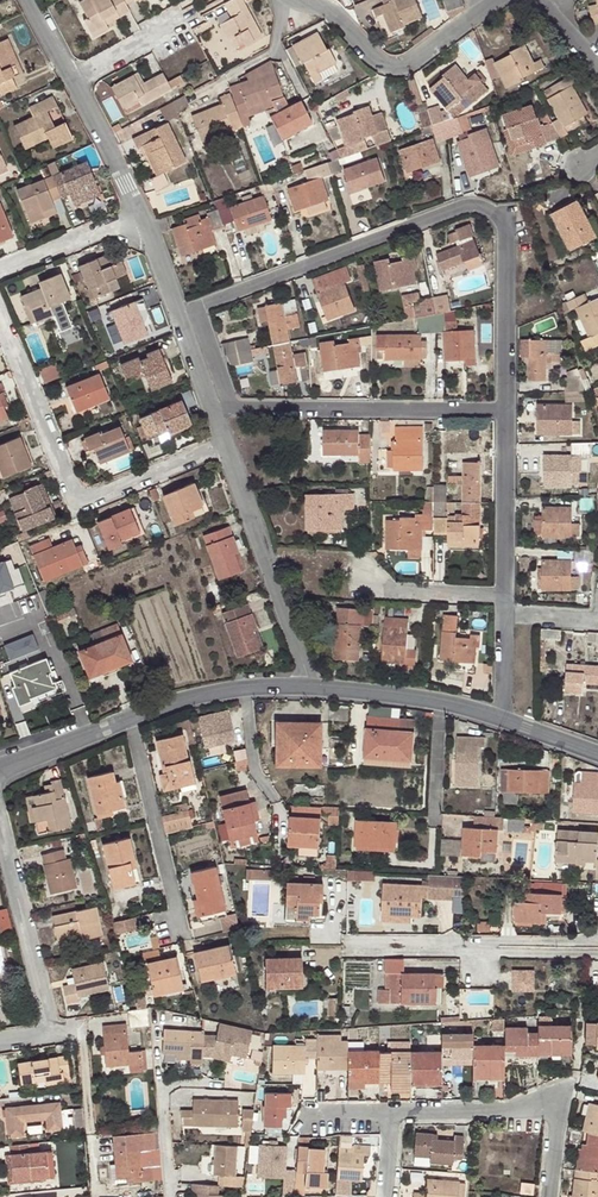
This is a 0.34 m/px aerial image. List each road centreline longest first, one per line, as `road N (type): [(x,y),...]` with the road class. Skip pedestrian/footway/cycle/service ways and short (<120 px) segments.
road 1 (residential): [(238,407),(202,306),(458,203),(489,209),(504,224),(501,410)]
road 2 (residential): [(0,320),(75,503),(224,444)]
road 3 (residential): [(238,407),(501,410)]
road 4 (residential): [(496,0),(400,69),(382,69),(330,14),(285,0)]
road 5 (residential): [(307,686),(224,444)]
road 6 (residential): [(392,1112),(553,1110),(546,1196)]
road 7 (residential): [(597,954),(350,952)]
road 8 (residential): [(353,940),(597,941)]
road 9 (residential): [(176,934),(128,720)]
road 10 (residential): [(214,415),(140,220)]
road 11 (residential): [(0,834),(50,1031)]
road 12 (residential): [(501,410),(501,596)]
road 13 (residential): [(140,220),(72,82)]
road 14 (residential): [(140,220),(0,273)]
road 15 (residential): [(358,588),(501,596)]
road 16 (residential): [(50,1031),(83,1024),(92,1132)]
road 17 (residential): [(0,763),(128,720)]
road 18 (residential): [(307,686),(440,702)]
road 19 (residential): [(440,702),(433,824)]
road 20 (residential): [(128,720),(244,687)]

